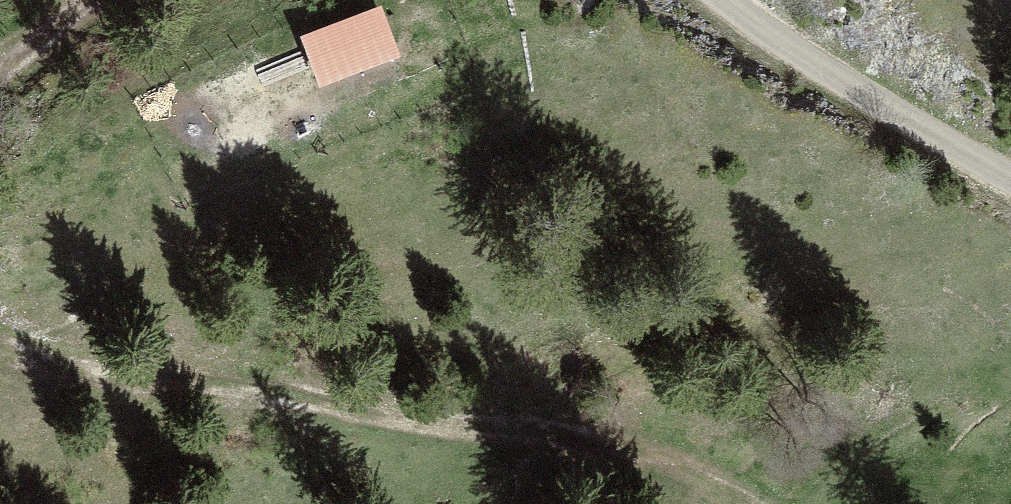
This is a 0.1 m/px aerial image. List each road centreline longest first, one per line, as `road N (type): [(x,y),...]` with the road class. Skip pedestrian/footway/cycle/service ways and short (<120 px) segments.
road 1 (track): [(0,292),(81,369),(649,469),(718,503)]
road 2 (unclassified): [(1010,178),(727,0)]
road 3 (track): [(92,0),(0,139)]

